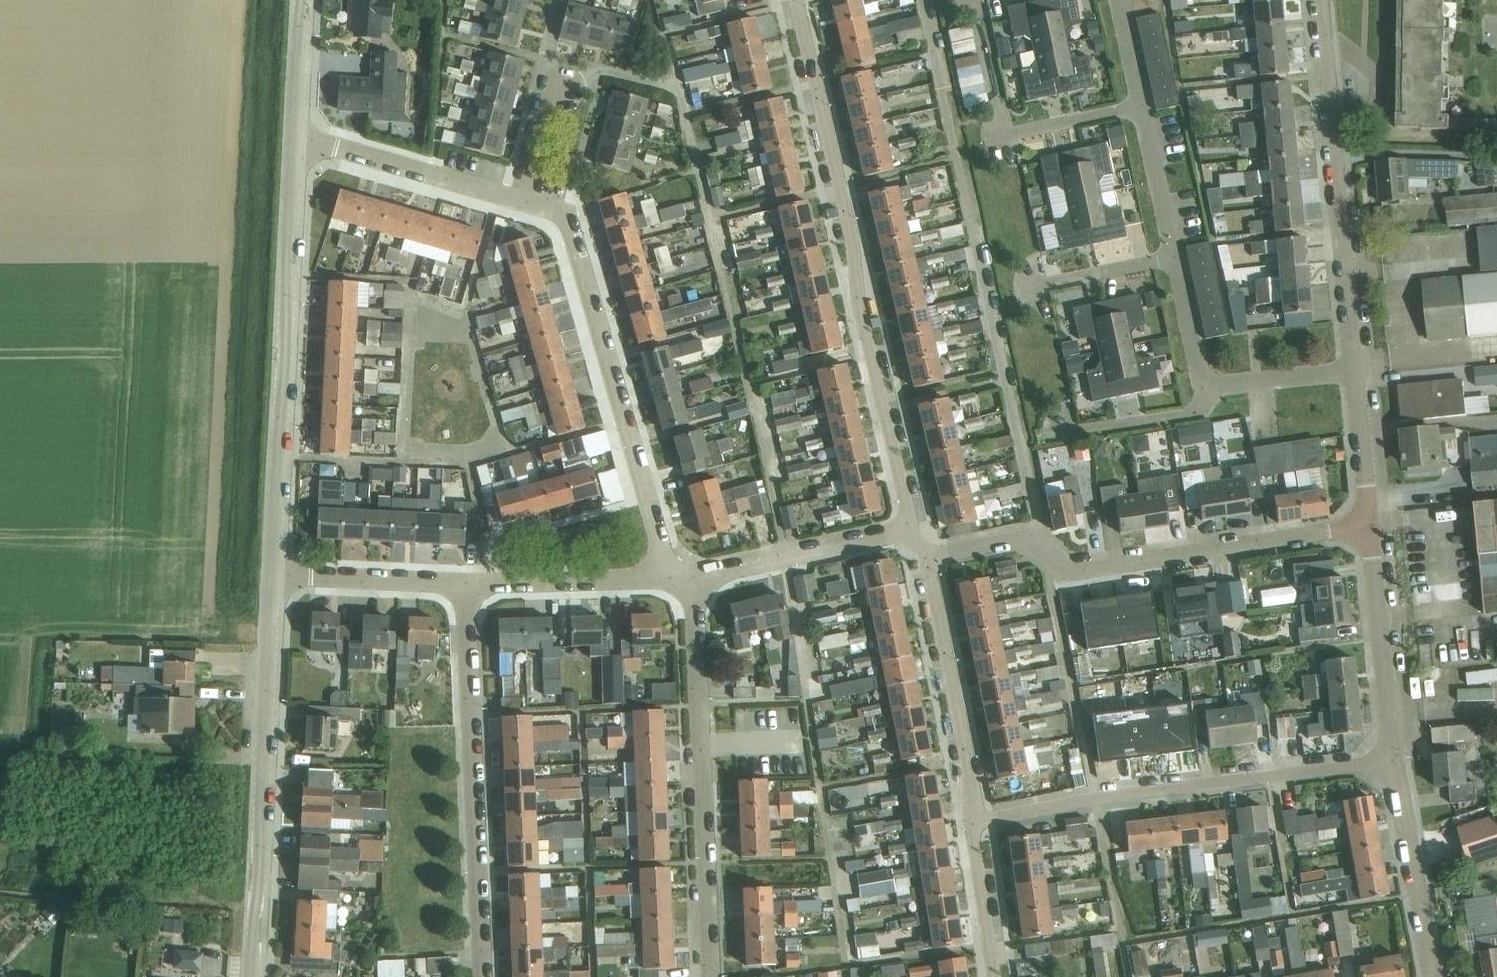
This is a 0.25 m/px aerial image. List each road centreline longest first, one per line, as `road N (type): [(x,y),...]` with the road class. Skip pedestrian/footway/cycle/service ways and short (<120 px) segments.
road 1 (residential): [(909,530),(853,246),(792,0)]
road 2 (residential): [(926,559),(1023,539),(1077,570),(1369,525)]
road 3 (tertiary): [(272,576),(294,145)]
road 4 (residential): [(663,581),(662,551),(555,208),(519,197)]
road 5 (residential): [(1388,752),(972,815)]
road 6 (tertiary): [(251,976),(272,576)]
road 7 (residential): [(713,976),(692,580)]
road 8 (residential): [(483,976),(466,585)]
road 9 (residential): [(1354,370),(1319,0)]
road 10 (residential): [(972,815),(926,559)]
road 11 (residential): [(519,197),(337,148),(294,145)]
road 12 (residential): [(1388,752),(1369,525)]
road 13 (residential): [(1428,976),(1388,752)]
road 14 (residential): [(692,580),(909,530)]
road 15 (residential): [(466,585),(663,581)]
road 16 (residential): [(272,576),(466,585)]
road 17 (residential): [(1052,436),(1204,406),(1199,383)]
road 18 (residential): [(993,976),(972,815)]
road 19 (residential): [(1369,525),(1354,370)]
road 20 (residential): [(1199,383),(1354,370)]
road 21 (residential): [(1170,250),(1139,101)]
road 22 (residential): [(1139,101),(990,131)]
road 23 (residential): [(1170,250),(1022,281)]
road 24 (tertiary): [(294,145),(301,0)]
road 25 (residential): [(1199,383),(1170,250)]

